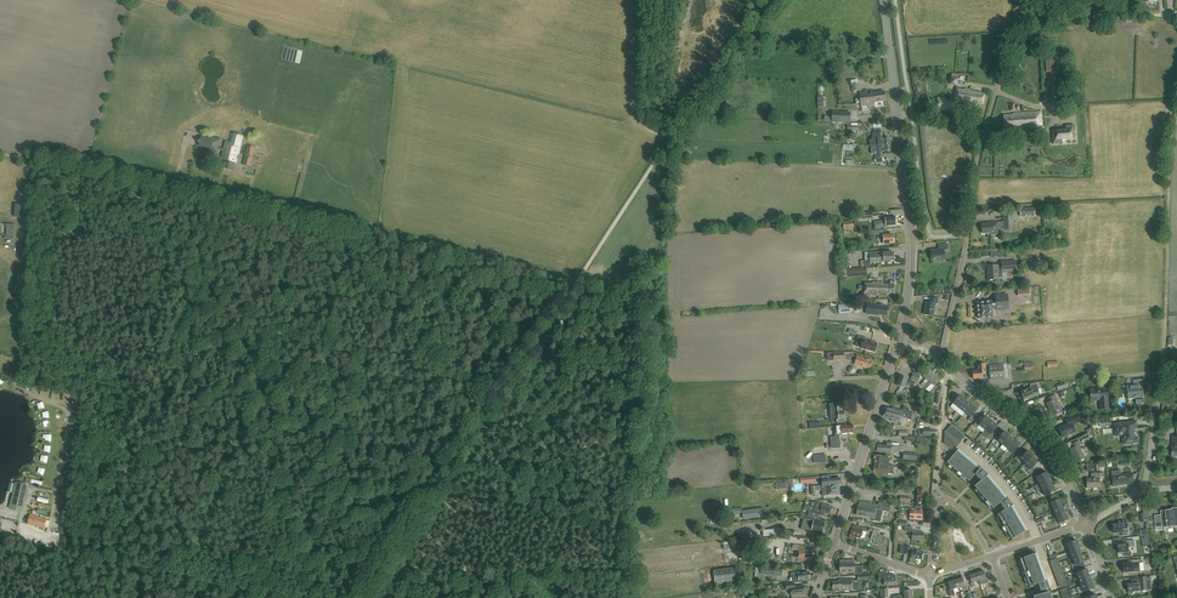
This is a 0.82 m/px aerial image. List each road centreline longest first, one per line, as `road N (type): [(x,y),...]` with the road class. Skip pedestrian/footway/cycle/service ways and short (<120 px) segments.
road 1 (track): [(195,196),(566,290)]
road 2 (track): [(359,597),(563,291)]
road 3 (unclassified): [(770,0),(563,291)]
road 4 (secondary): [(906,341),(911,240),(883,0)]
road 5 (residential): [(940,360),(978,156),(1013,30)]
road 6 (track): [(1163,366),(1176,117)]
road 7 (secondary): [(835,543),(892,362),(906,341)]
road 8 (tertiary): [(1085,524),(1057,462),(1032,433),(949,368)]
road 9 (track): [(276,597),(81,549)]
road 10 (track): [(0,153),(195,196)]
road 11 (track): [(1176,16),(1017,15)]
road 12 (residential): [(935,496),(949,368)]
road 13 (residential): [(1145,490),(1163,366)]

